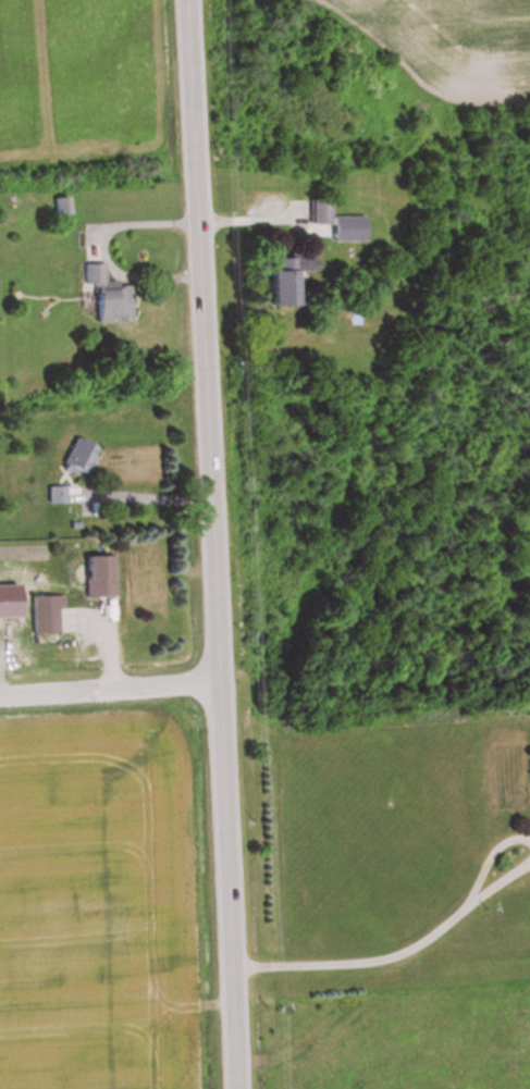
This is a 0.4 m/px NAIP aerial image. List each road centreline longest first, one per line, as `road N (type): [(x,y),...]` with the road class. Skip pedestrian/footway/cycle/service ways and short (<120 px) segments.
road 1 (residential): [(231,1088),(183,0)]
road 2 (residential): [(0,692),(214,681)]

